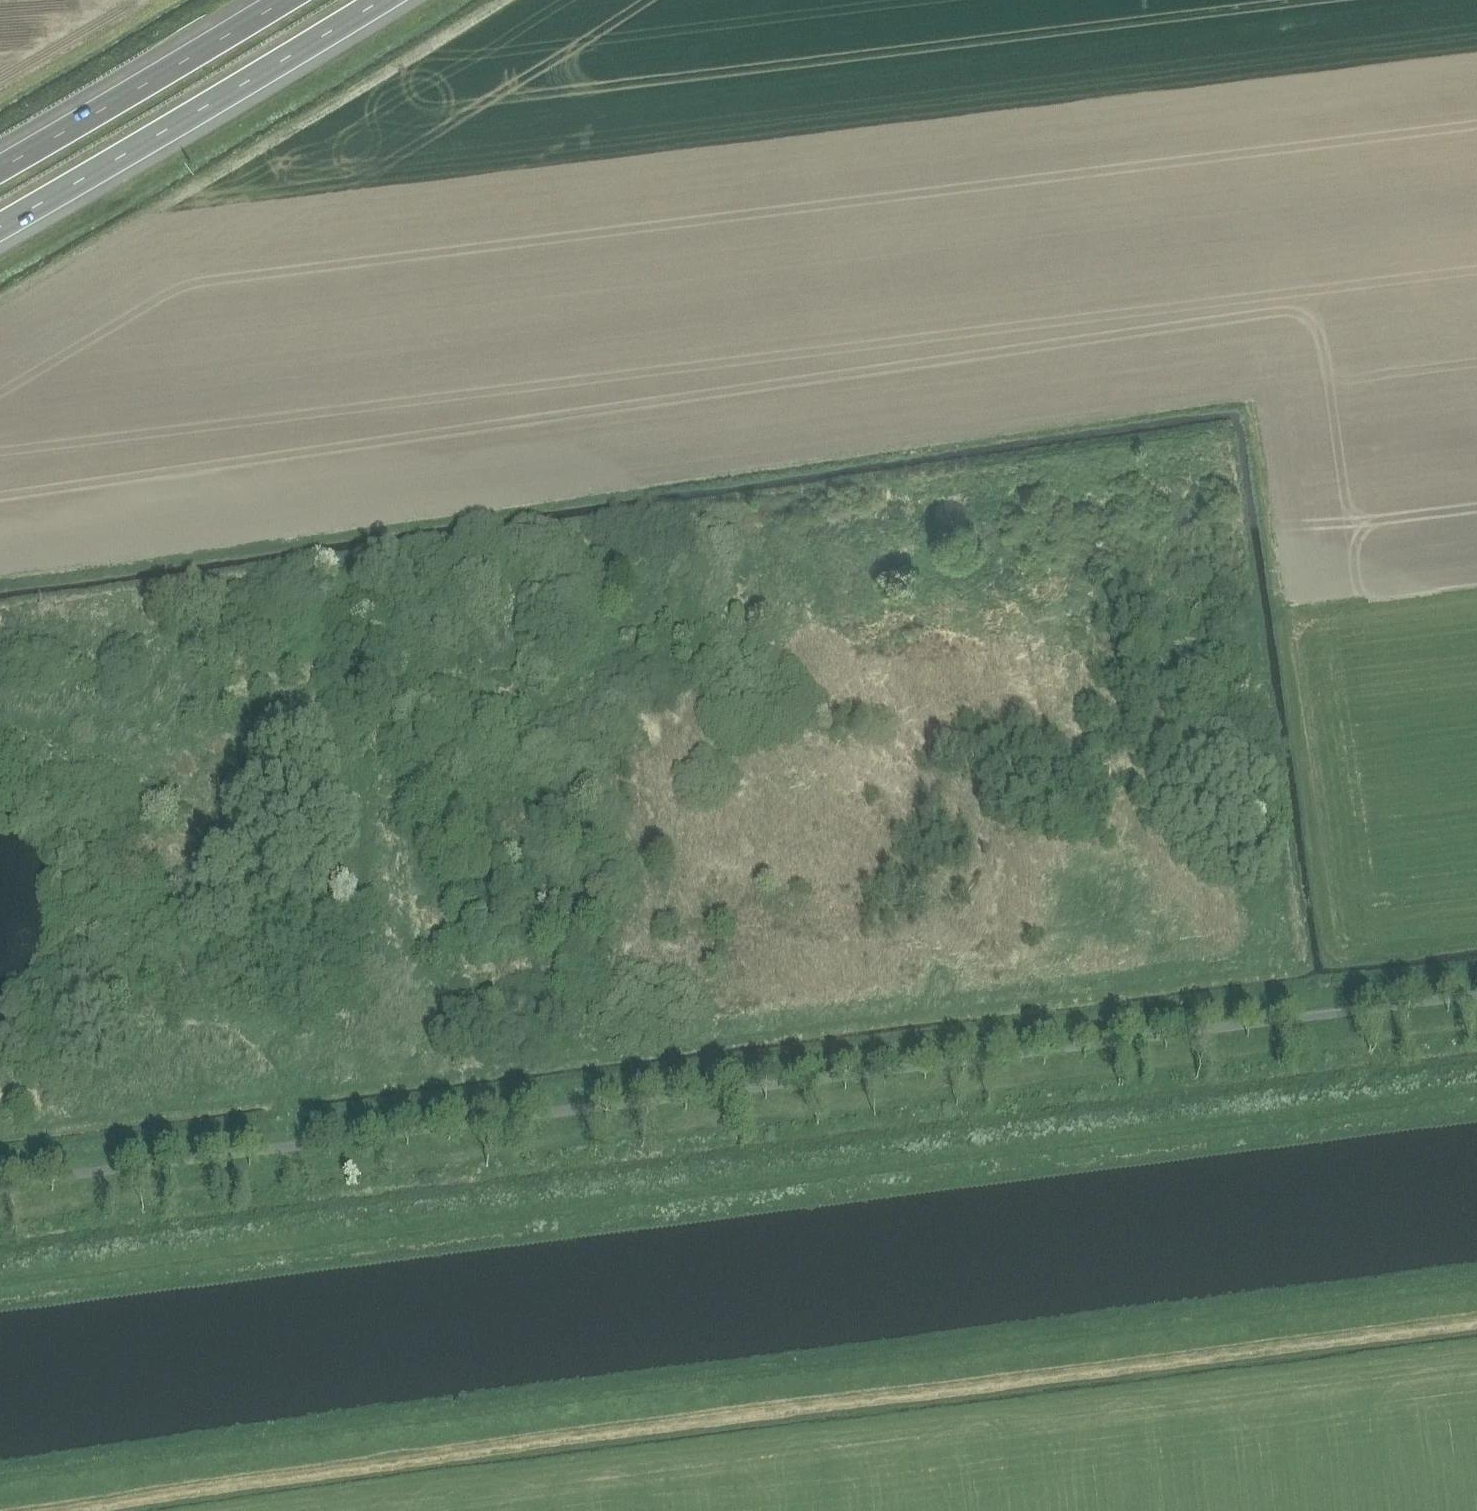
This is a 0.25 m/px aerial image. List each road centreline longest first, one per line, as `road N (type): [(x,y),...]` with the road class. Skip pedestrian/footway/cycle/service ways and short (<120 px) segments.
road 1 (unclassified): [(1476,995),(0,1183)]
road 2 (motorway): [(0,227),(382,0)]
road 3 (motorway): [(281,0),(0,169)]

